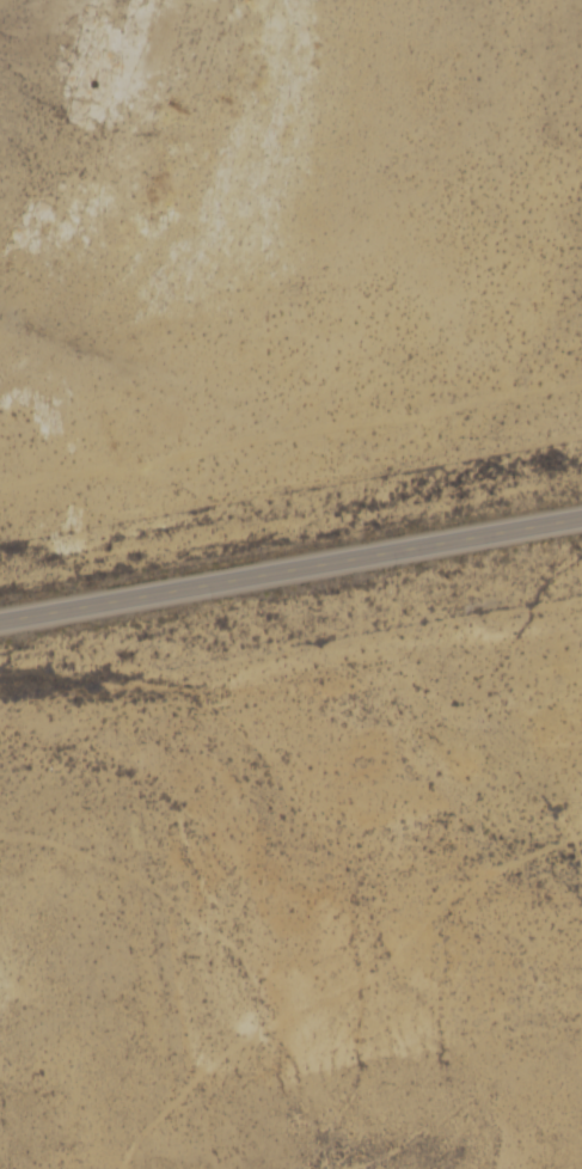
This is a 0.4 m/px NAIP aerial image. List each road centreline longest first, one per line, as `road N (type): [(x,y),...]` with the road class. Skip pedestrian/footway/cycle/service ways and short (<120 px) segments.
road 1 (secondary): [(0,620),(581,516)]

